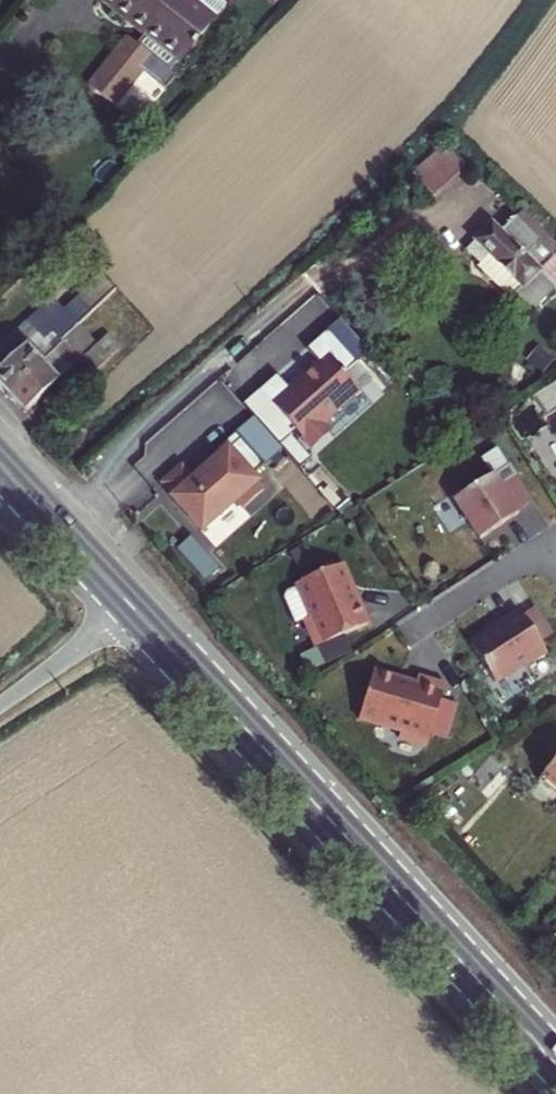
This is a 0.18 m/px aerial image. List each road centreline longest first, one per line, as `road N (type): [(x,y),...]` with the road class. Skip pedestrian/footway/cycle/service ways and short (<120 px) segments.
road 1 (primary): [(555,1064),(134,608)]
road 2 (primary): [(134,608),(0,463)]
road 3 (residential): [(555,563),(545,545),(410,626)]
road 4 (residential): [(134,608),(0,703)]

